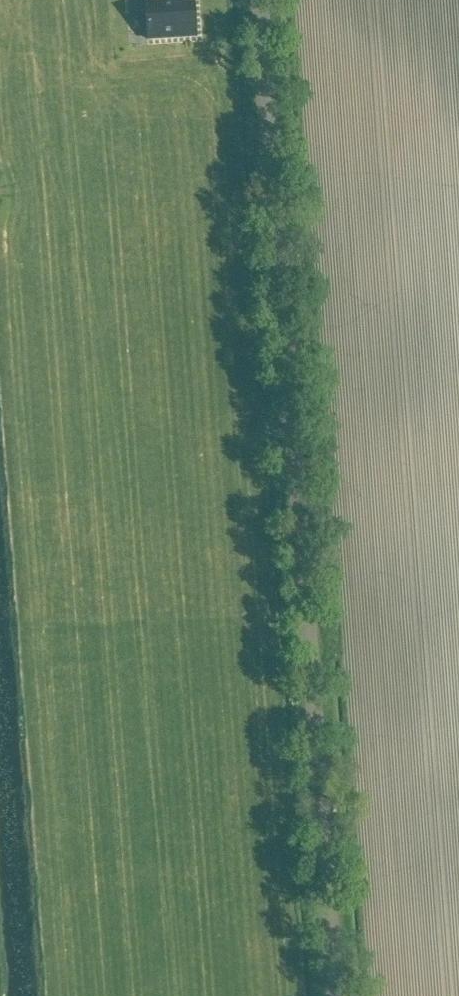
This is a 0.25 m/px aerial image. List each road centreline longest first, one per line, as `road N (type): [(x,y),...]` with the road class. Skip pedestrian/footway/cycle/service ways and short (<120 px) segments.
road 1 (unclassified): [(333,995),(259,0)]

